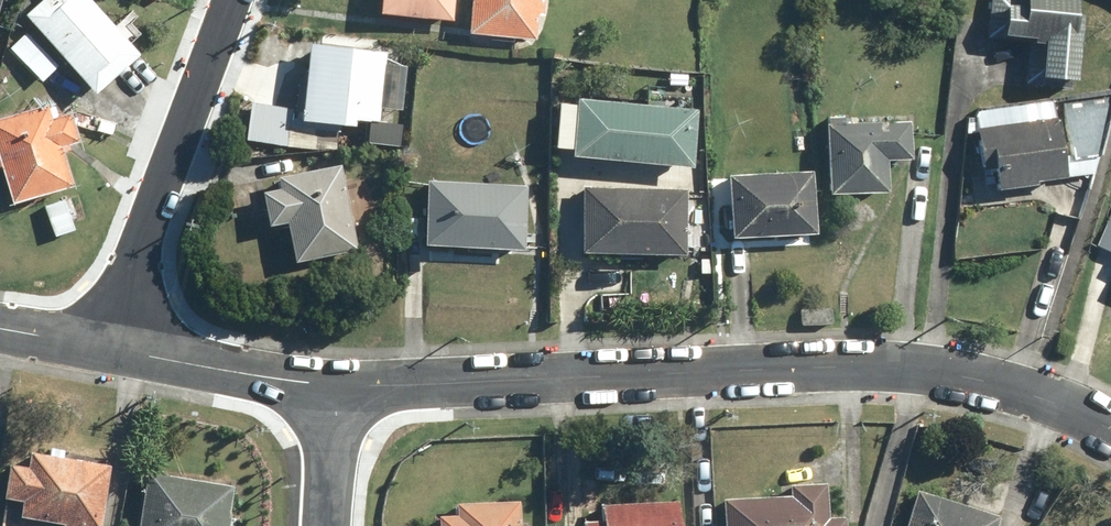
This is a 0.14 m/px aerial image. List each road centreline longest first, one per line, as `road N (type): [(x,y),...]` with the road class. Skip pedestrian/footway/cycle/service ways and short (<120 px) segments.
road 1 (residential): [(1110,434),(1029,394),(875,368),(333,387)]
road 2 (residential): [(109,348),(232,0)]
road 3 (residential): [(333,387),(109,348)]
road 4 (residential): [(333,387),(329,525)]

